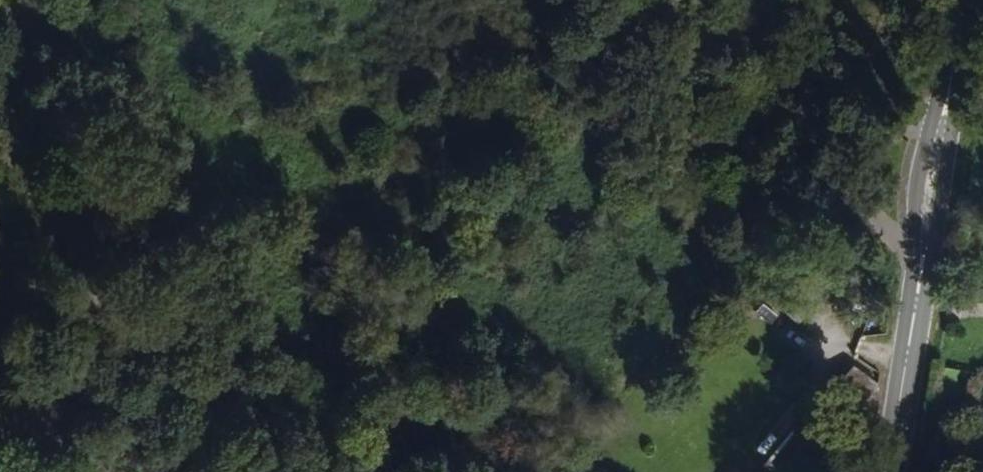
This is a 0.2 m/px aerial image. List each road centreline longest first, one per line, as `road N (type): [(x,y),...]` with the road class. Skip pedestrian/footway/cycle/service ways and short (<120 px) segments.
road 1 (secondary): [(892,471),(958,0)]

